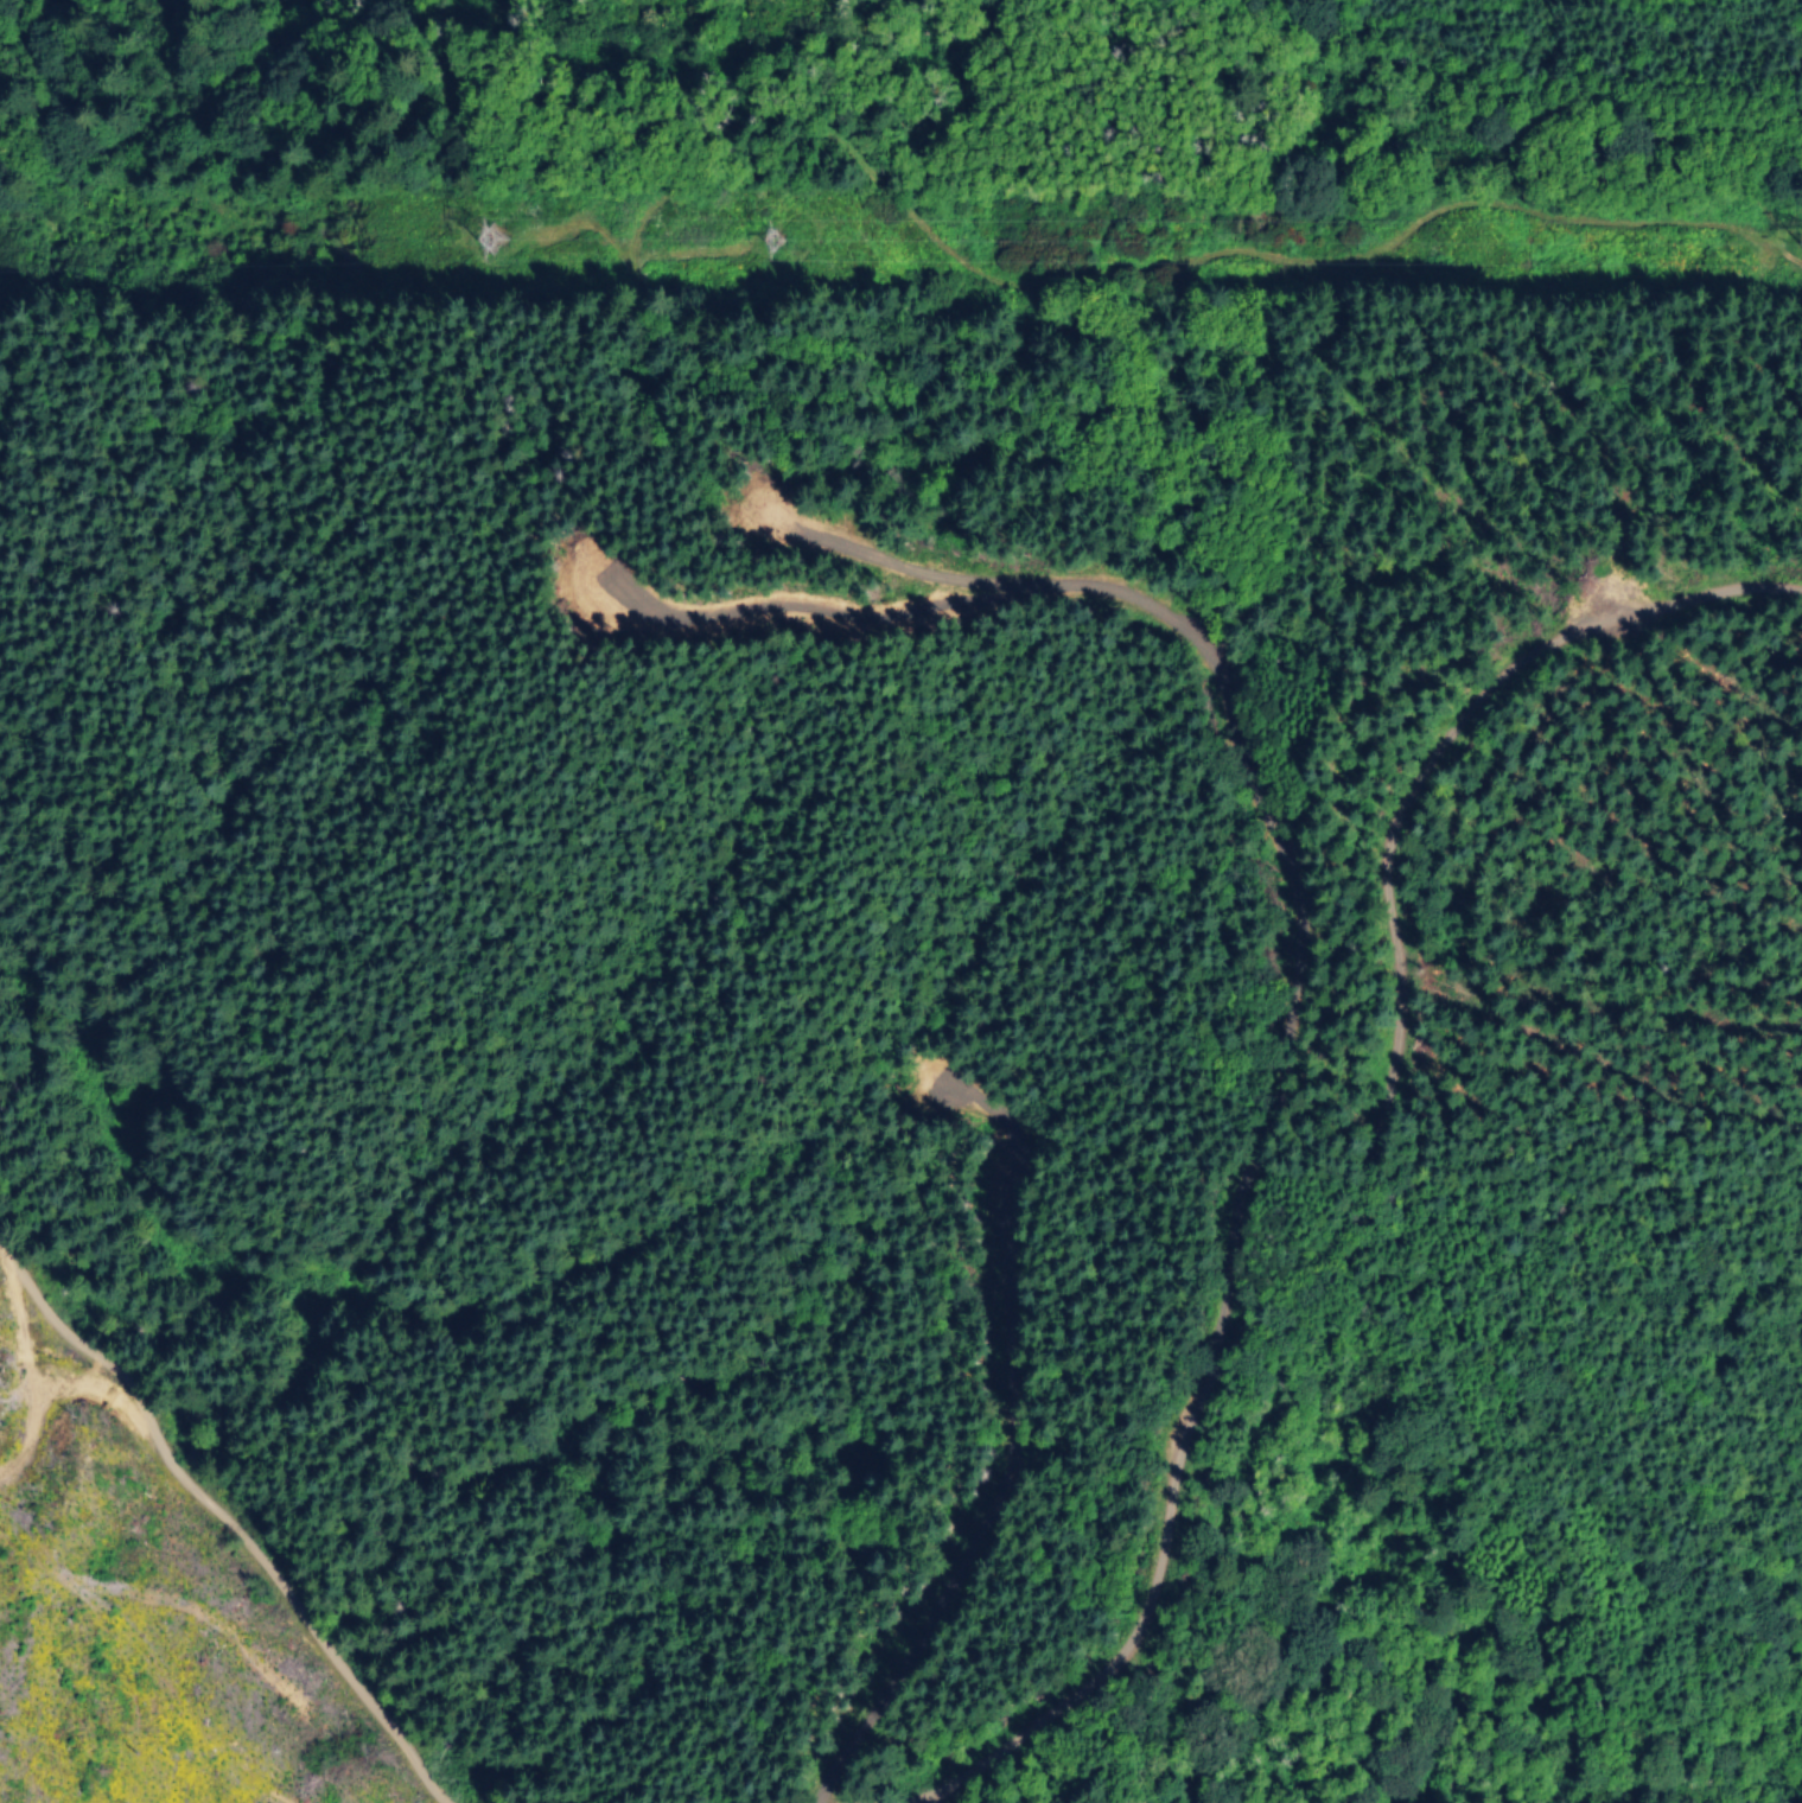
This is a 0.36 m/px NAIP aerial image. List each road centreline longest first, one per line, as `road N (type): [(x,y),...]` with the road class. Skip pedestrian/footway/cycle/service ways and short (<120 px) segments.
road 1 (track): [(704,1802),(905,1735),(1055,1600),(1132,1495),(1153,1210),(1196,1040),(1217,1025),(1217,756),(1189,670)]
road 2 (residential): [(1801,433),(1380,152),(1111,0)]
road 3 (track): [(0,1212),(240,1657),(382,1792),(414,1802)]

